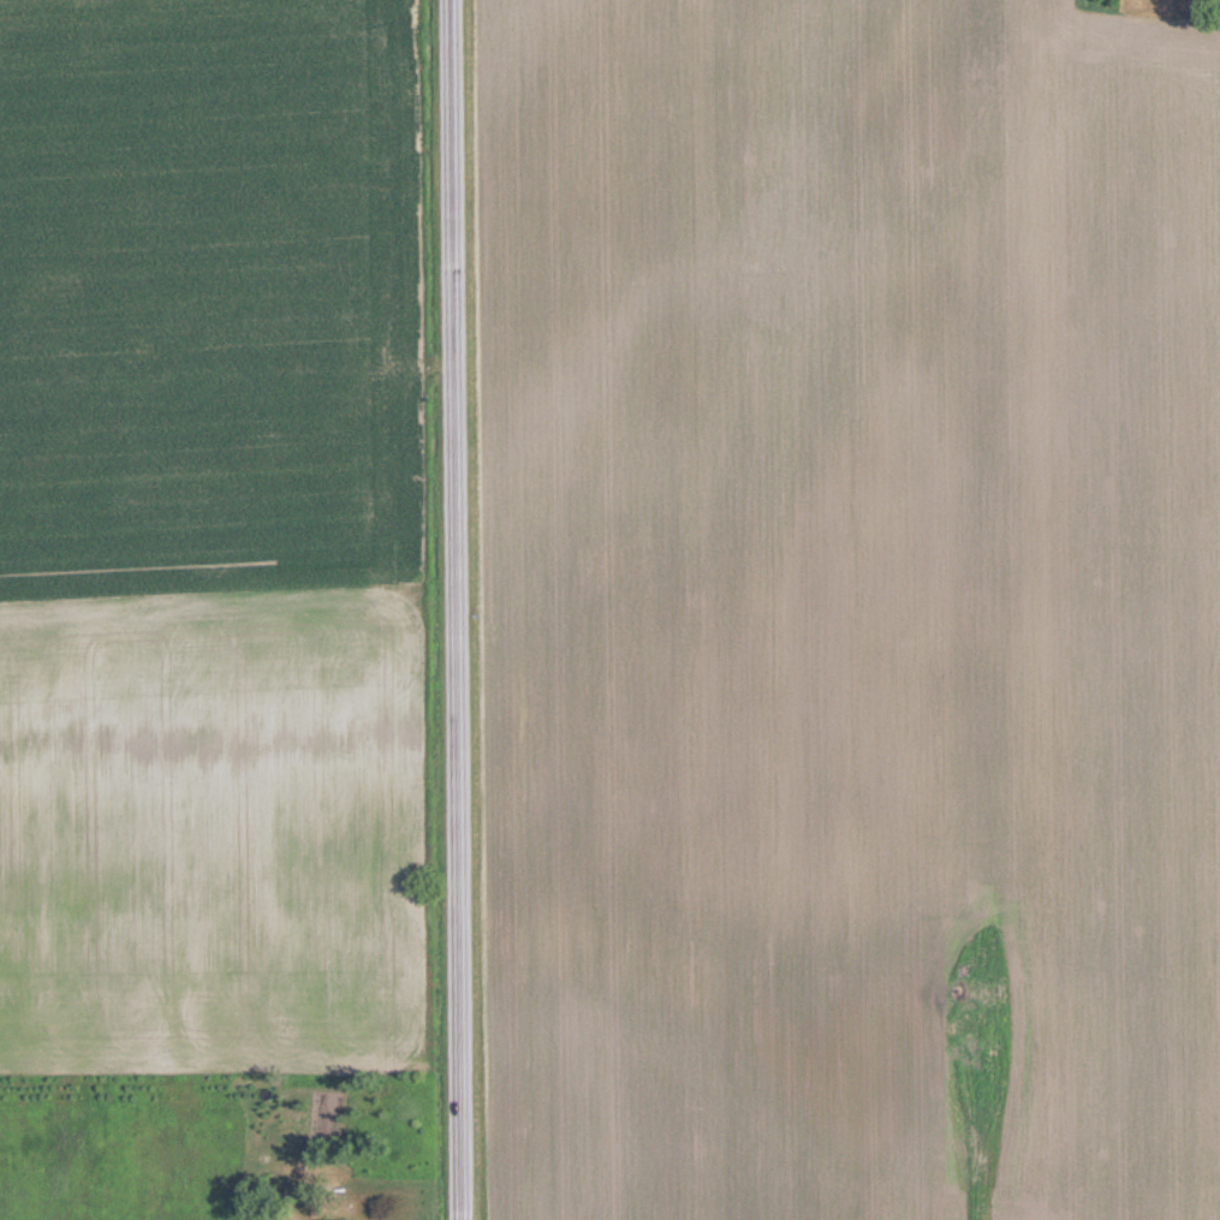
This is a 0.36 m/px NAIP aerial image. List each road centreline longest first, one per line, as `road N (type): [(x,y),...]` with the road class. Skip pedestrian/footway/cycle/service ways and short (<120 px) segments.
road 1 (tertiary): [(462,1219),(452,0)]

